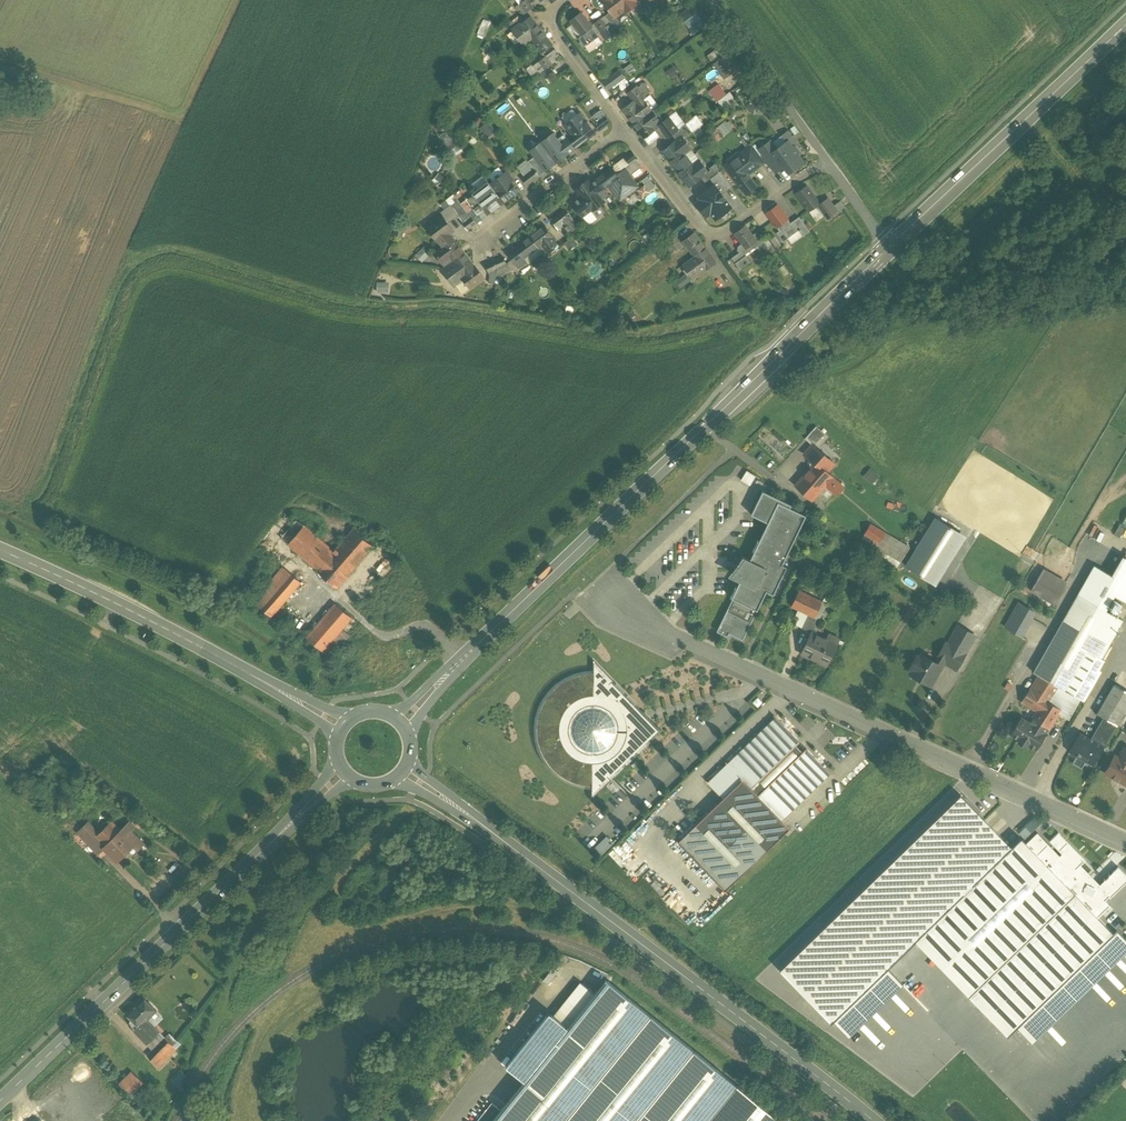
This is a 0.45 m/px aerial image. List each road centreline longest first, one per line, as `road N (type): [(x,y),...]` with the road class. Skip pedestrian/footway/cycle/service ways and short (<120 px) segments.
road 1 (secondary): [(401,722),(888,251)]
road 2 (secondary): [(402,770),(872,1120)]
road 3 (residential): [(616,590),(714,649),(1125,835)]
road 4 (secondary): [(346,771),(0,1101)]
road 5 (secondary): [(0,550),(344,725)]
road 6 (secondary): [(888,251),(1125,23)]
road 7 (unclassified): [(827,155),(743,219),(714,228),(697,220),(625,125)]
road 8 (unclassified): [(711,0),(827,155)]
road 9 (unclassified): [(625,125),(486,233)]
road 10 (unclassified): [(625,125),(554,26),(564,0)]

